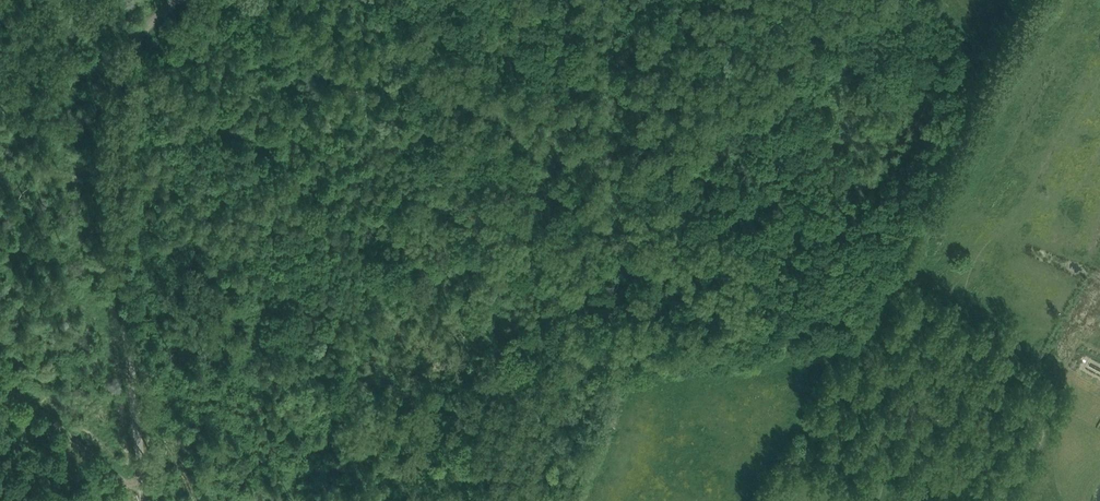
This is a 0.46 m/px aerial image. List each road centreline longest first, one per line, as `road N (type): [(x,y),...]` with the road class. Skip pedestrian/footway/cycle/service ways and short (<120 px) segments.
road 1 (track): [(1033,0),(782,500)]
road 2 (unclassified): [(179,0),(138,31),(120,77),(114,158),(140,500)]
road 3 (track): [(141,484),(124,481),(0,380)]

